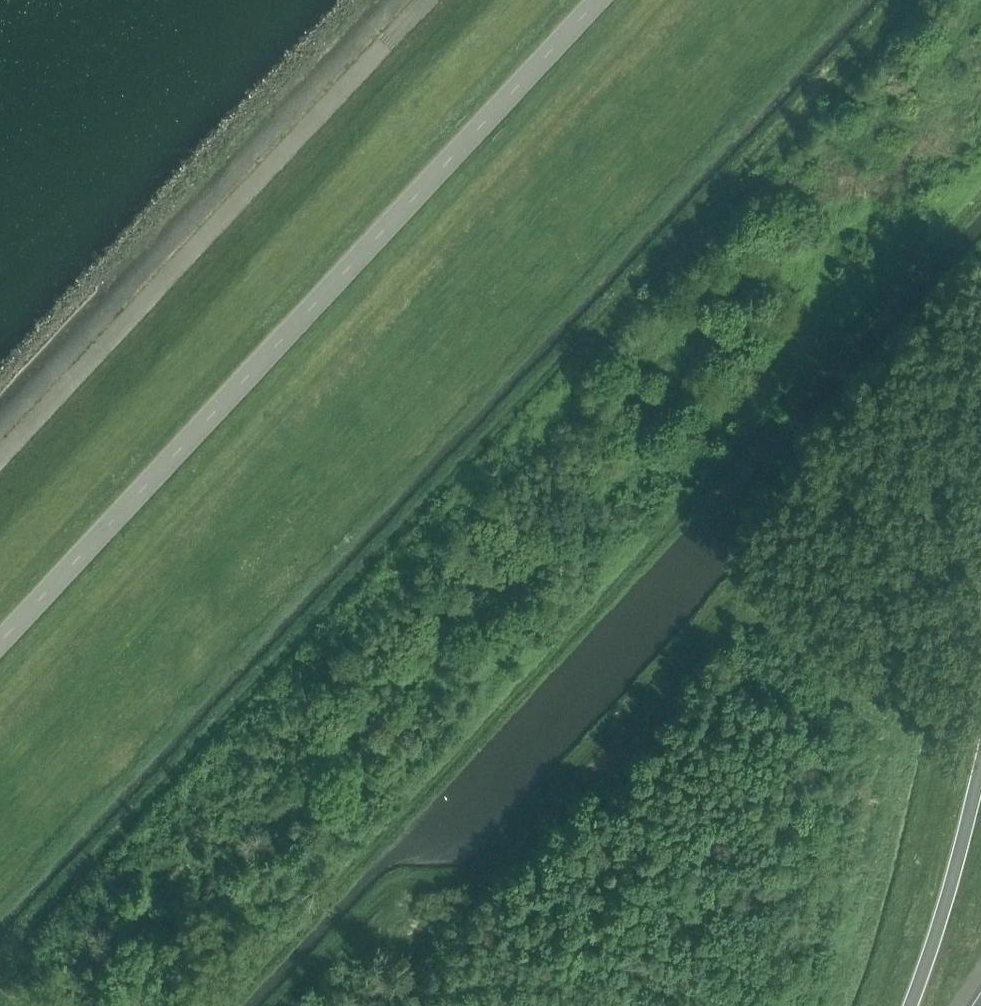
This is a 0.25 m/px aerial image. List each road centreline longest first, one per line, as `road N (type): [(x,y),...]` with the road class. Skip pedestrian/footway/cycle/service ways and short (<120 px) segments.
road 1 (tertiary): [(594,0),(0,631)]
road 2 (motorway): [(980,764),(911,1005)]

